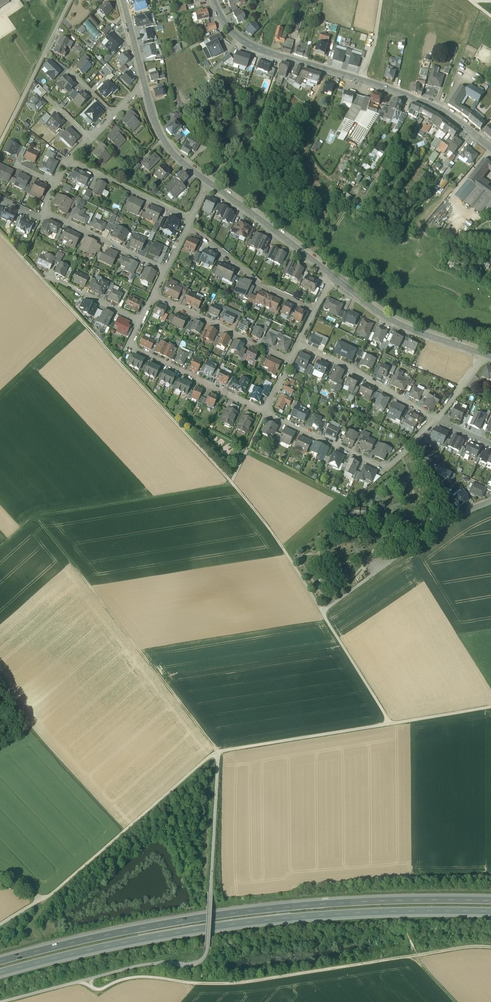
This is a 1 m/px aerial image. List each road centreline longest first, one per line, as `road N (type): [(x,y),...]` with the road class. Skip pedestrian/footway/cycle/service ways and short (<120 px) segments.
road 1 (motorway): [(0,973),(247,923),(490,913)]
road 2 (motorway): [(490,904),(262,913),(0,963)]
road 3 (track): [(86,981),(101,992),(147,978),(236,987),(423,959)]
road 4 (track): [(231,482),(0,234)]
road 5 (track): [(86,981),(204,960),(219,754)]
road 6 (secondary): [(490,148),(425,103),(248,45),(213,0)]
road 7 (track): [(40,520),(219,754)]
road 8 (track): [(0,926),(51,894),(219,754)]
road 9 (residential): [(265,413),(384,468),(436,419)]
road 10 (track): [(127,830),(34,733),(0,682)]
road 11 (track): [(219,754),(392,724)]
road 12 (residential): [(484,354),(389,319),(335,276)]
road 13 (residential): [(71,0),(0,144)]
road 14 (track): [(322,612),(231,482)]
road 15 (residential): [(335,276),(208,181)]
road 16 (residential): [(436,419),(299,343)]
road 17 (residential): [(188,223),(262,283),(314,309)]
road 18 (residential): [(154,293),(291,360)]
road 19 (residential): [(129,344),(265,413)]
road 20 (residential): [(490,504),(372,578)]
road 21 (residential): [(166,270),(44,211)]
road 22 (residential): [(68,160),(190,219)]
road 23 (track): [(392,724),(322,612)]

